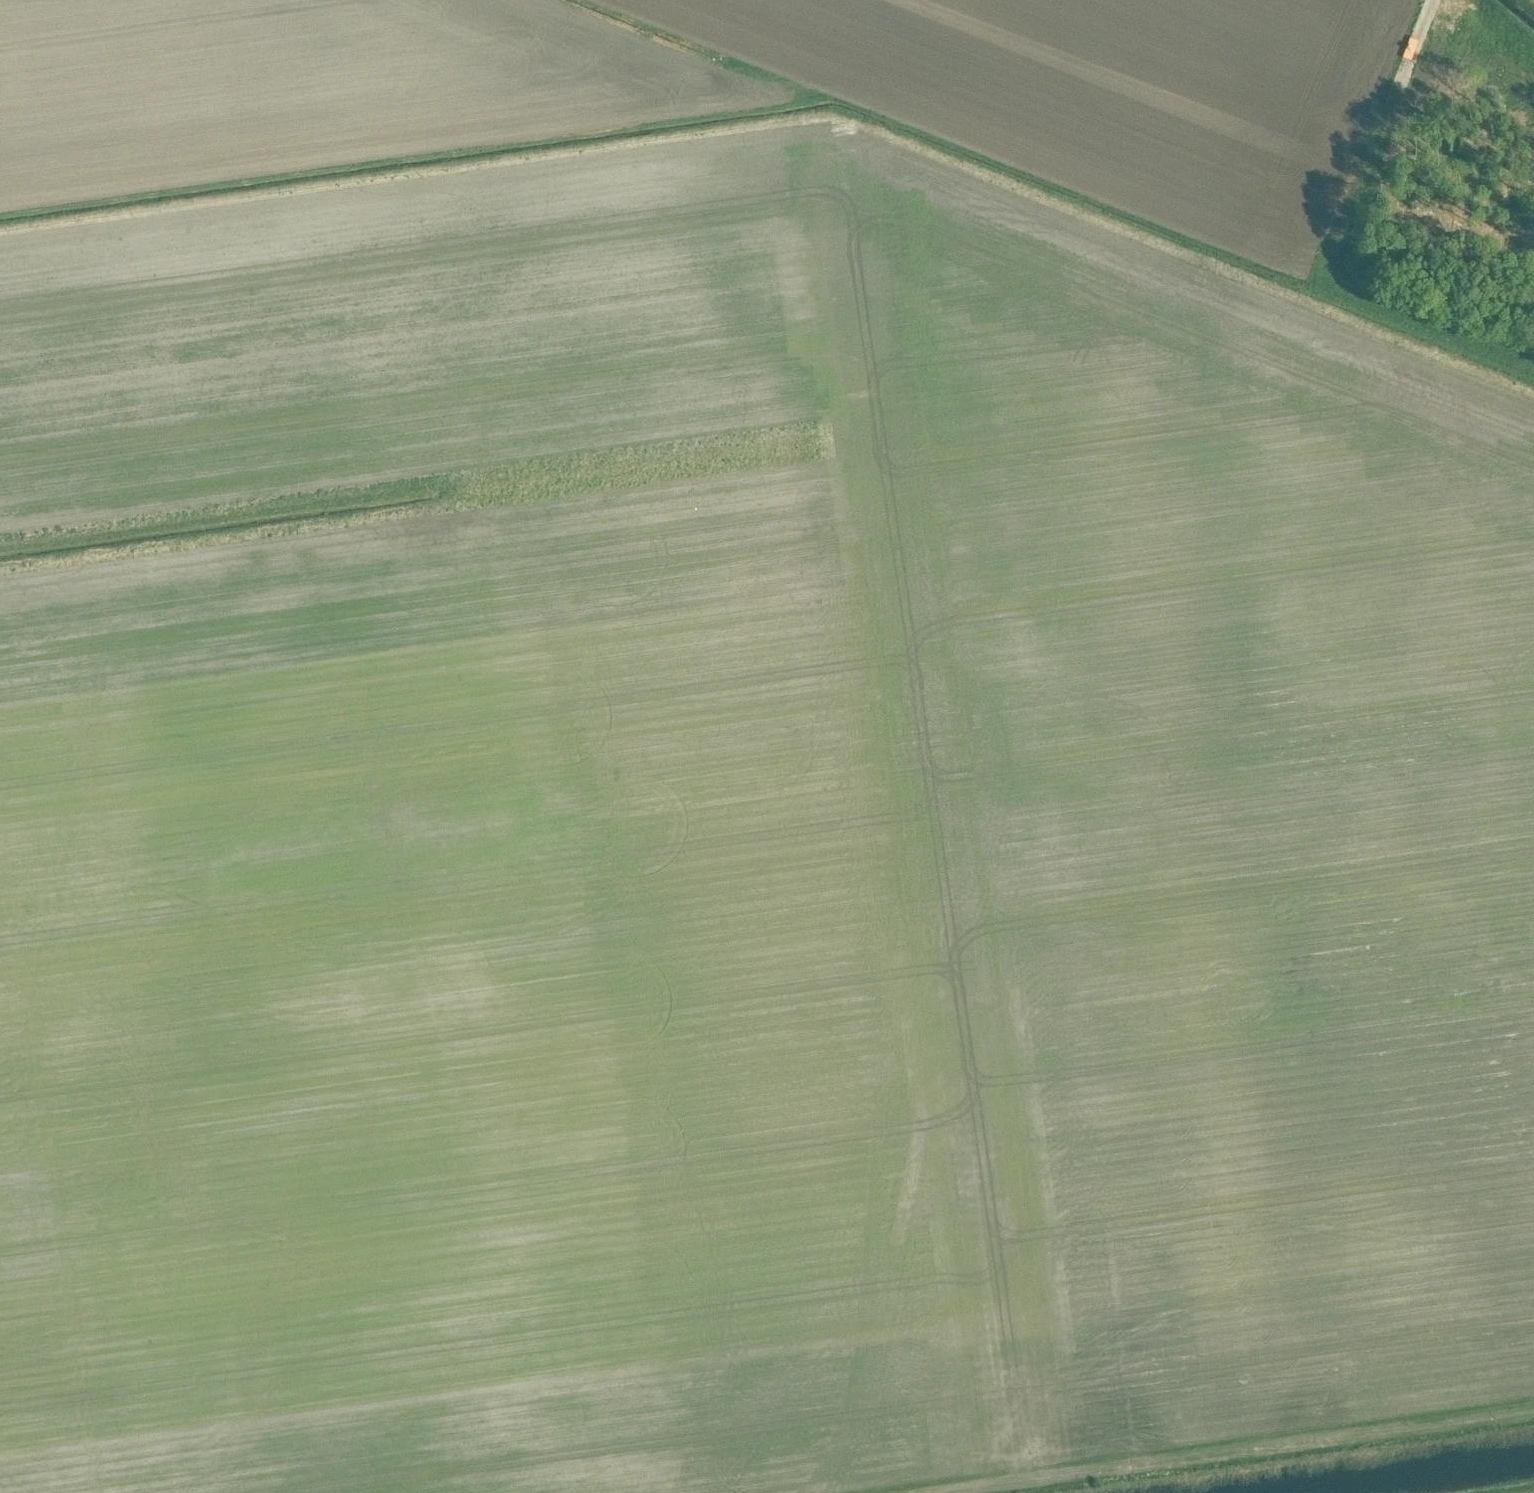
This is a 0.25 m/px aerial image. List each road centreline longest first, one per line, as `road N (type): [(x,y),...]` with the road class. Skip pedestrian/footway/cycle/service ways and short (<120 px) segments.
road 1 (track): [(1533,1417),(1004,1492)]

